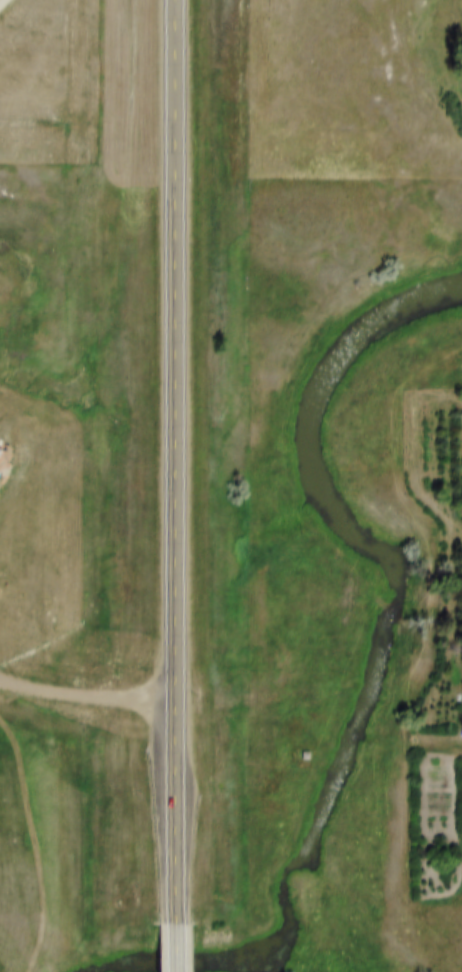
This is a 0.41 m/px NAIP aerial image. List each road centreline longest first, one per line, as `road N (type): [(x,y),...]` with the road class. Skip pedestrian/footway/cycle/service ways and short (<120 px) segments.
road 1 (primary): [(178,0),(174,916)]

